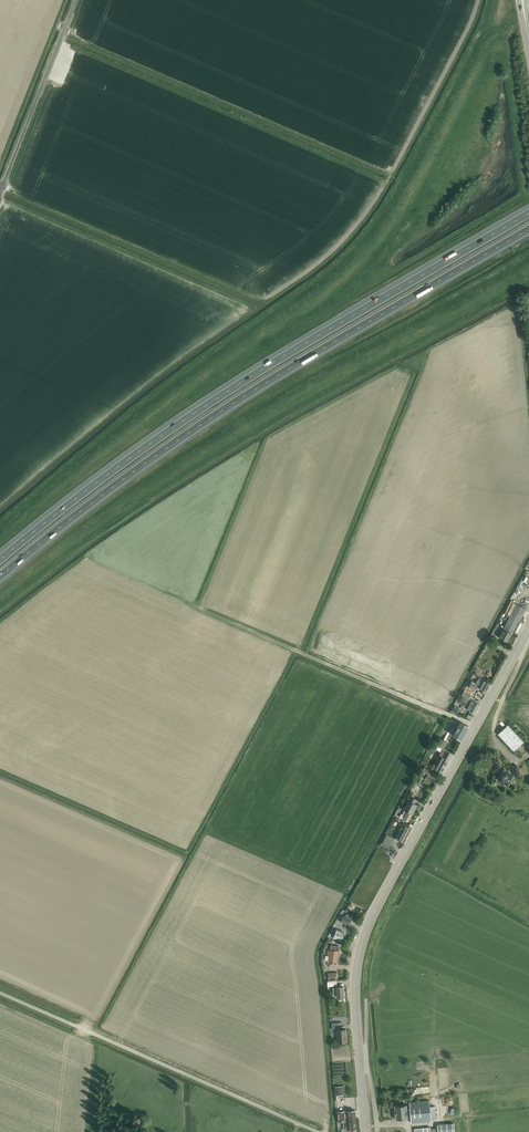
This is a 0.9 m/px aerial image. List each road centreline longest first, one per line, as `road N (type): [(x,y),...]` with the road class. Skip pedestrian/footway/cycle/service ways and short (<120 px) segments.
road 1 (motorway): [(0,577),(210,419),(528,229)]
road 2 (motorway): [(528,214),(200,410),(0,560)]
road 3 (tertiary): [(366,1131),(355,993),(364,935),(528,628)]
road 4 (track): [(317,1131),(0,993)]
road 5 (track): [(185,597),(475,727)]
road 6 (track): [(528,254),(256,402)]
road 7 (track): [(247,305),(0,201)]
road 8 (unclassified): [(0,193),(76,0)]
road 9 (track): [(528,189),(508,47),(514,31),(527,27)]
road 10 (track): [(82,1036),(180,1085),(181,1131)]

